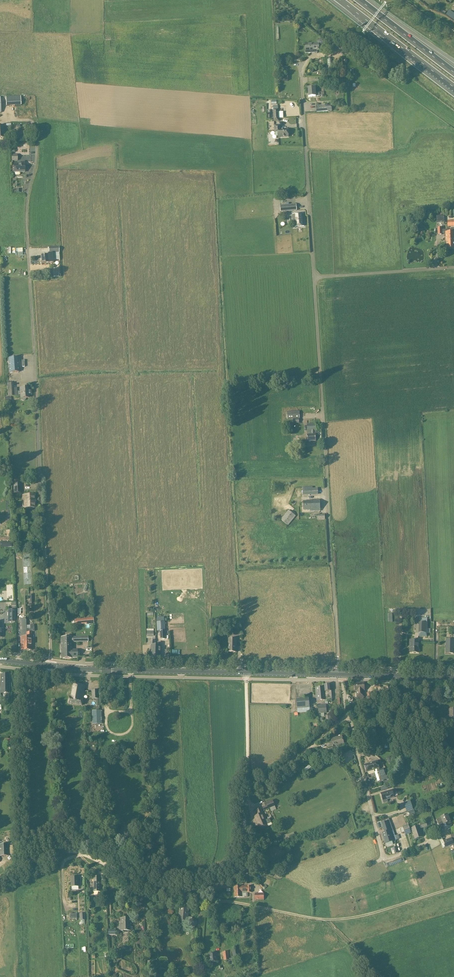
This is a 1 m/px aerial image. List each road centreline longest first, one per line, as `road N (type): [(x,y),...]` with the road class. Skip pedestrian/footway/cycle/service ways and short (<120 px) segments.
road 1 (unclassified): [(340,674),(301,79)]
road 2 (unclassified): [(51,666),(27,191)]
road 3 (unclassified): [(0,875),(66,850),(181,889),(216,884),(242,870),(246,673)]
road 4 (primary): [(51,666),(246,673)]
road 5 (track): [(352,722),(383,858),(426,842)]
road 6 (track): [(322,920),(144,881)]
road 7 (motorway): [(341,0),(453,88)]
road 8 (track): [(348,717),(247,792)]

